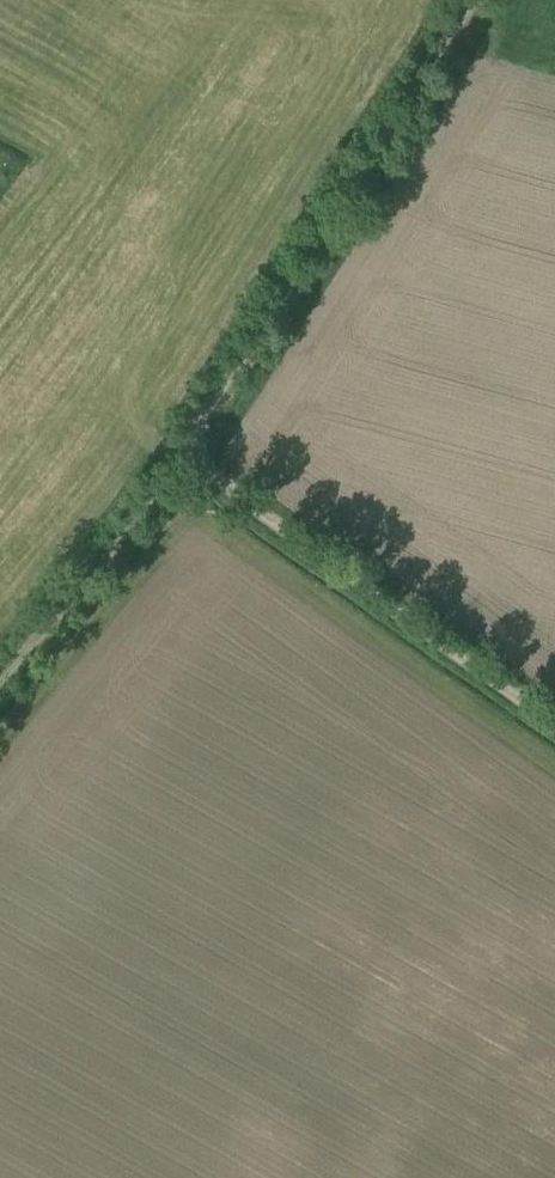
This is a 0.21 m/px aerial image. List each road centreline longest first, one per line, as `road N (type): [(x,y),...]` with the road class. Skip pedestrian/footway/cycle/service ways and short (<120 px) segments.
road 1 (track): [(450,0),(183,449)]
road 2 (track): [(554,716),(183,449)]
road 3 (track): [(183,449),(0,669)]

